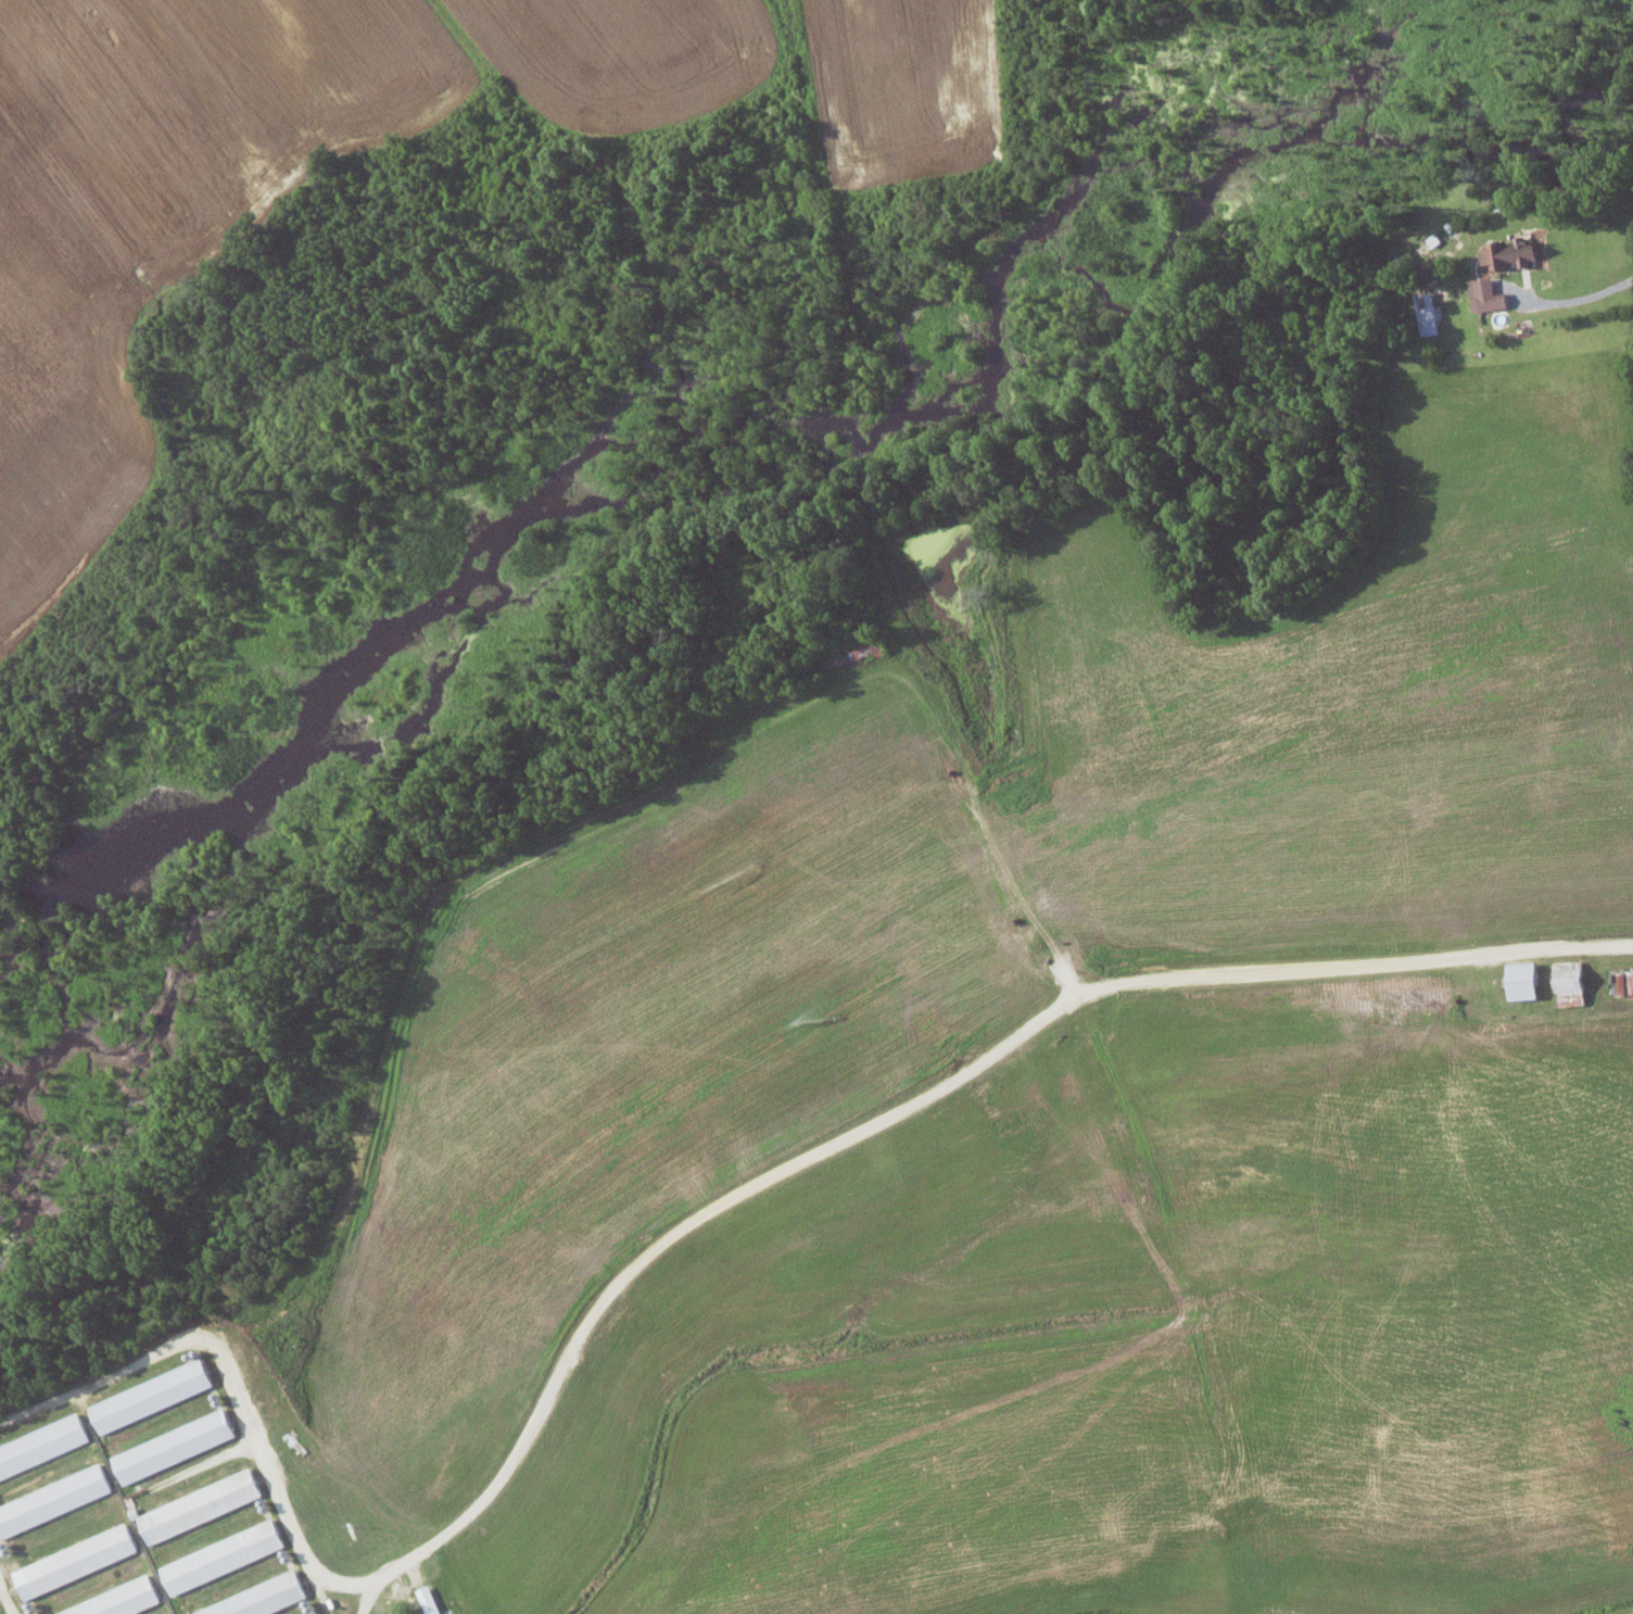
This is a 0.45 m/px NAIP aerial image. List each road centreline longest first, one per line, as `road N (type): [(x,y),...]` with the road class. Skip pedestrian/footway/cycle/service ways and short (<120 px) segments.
road 1 (residential): [(1632,946),(1211,967)]

